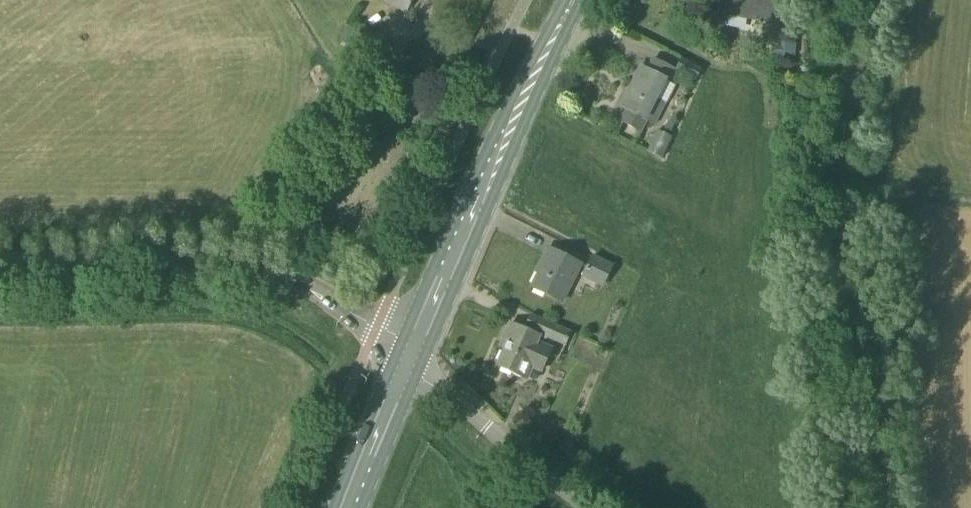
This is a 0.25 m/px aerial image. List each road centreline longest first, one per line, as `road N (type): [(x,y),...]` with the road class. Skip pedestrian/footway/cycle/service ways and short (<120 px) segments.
road 1 (tertiary): [(409,359),(326,297),(247,263),(0,268)]
road 2 (primary): [(409,359),(578,0)]
road 3 (unclassified): [(596,507),(409,359)]
road 4 (primary): [(350,507),(409,359)]

